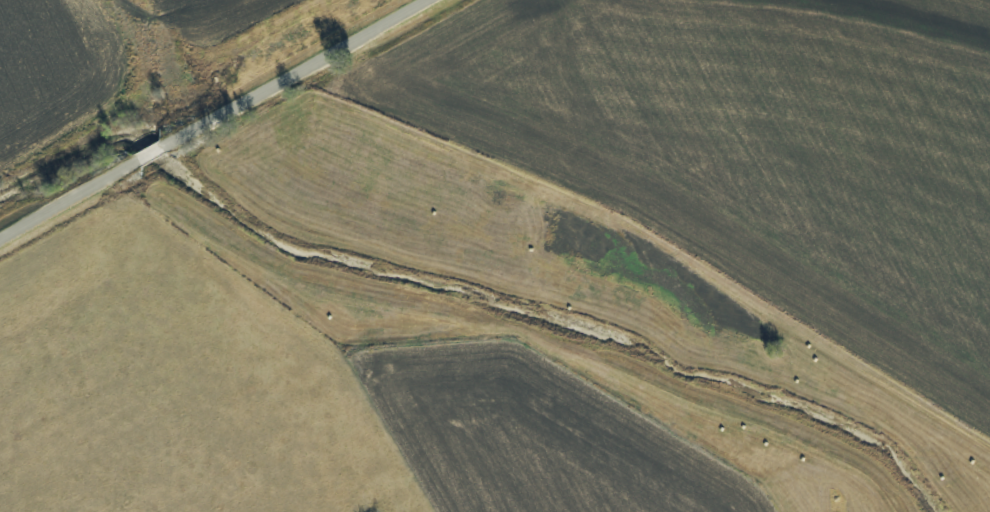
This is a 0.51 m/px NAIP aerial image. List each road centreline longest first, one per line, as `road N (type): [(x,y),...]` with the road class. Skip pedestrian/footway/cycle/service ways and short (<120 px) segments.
road 1 (residential): [(0,241),(431,0)]

